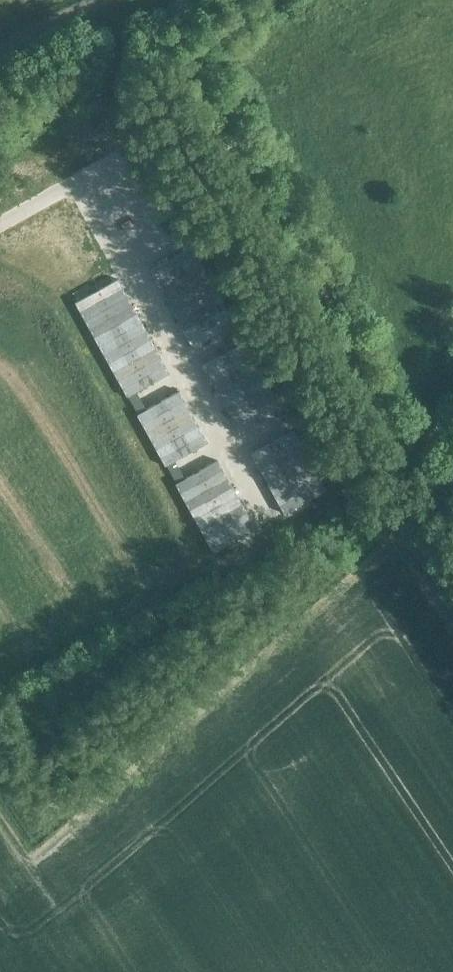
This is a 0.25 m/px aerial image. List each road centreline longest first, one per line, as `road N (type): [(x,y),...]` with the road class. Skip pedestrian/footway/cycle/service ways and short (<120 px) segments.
road 1 (residential): [(0,225),(82,181),(266,515)]

